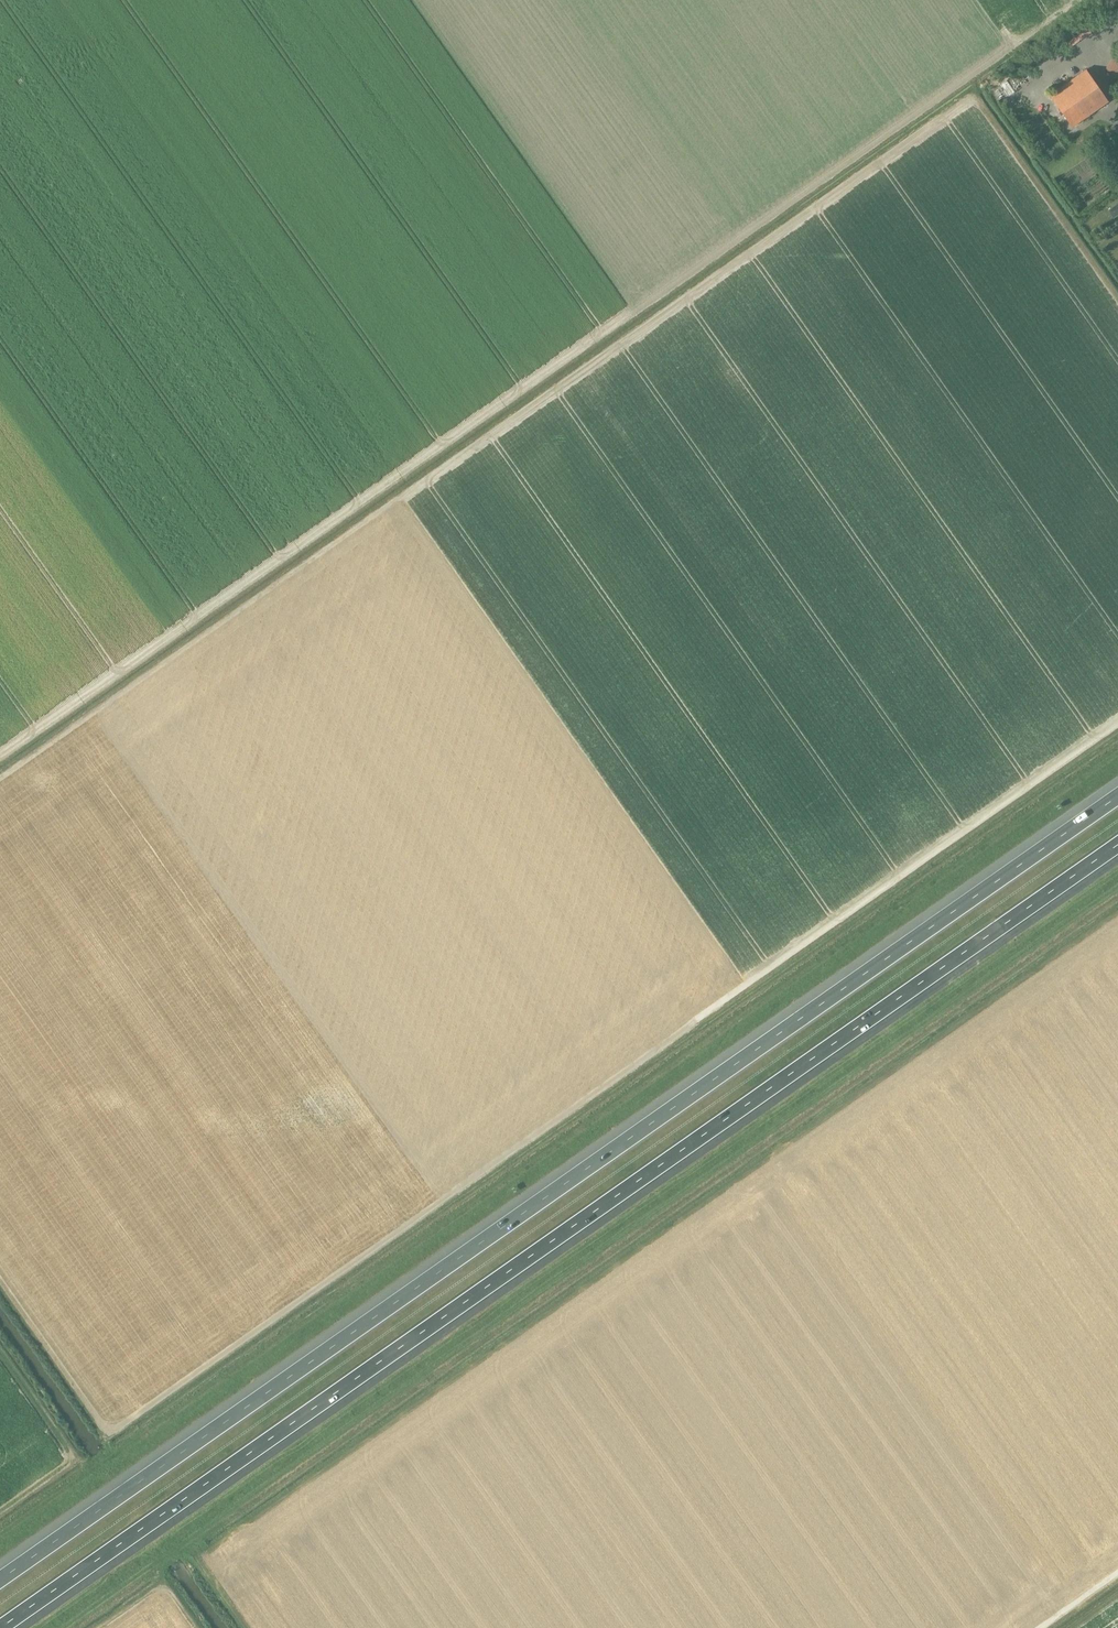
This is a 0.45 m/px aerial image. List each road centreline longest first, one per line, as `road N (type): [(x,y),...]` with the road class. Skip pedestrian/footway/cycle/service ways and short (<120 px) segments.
road 1 (motorway): [(1117,796),(0,1581)]
road 2 (motorway): [(0,1627),(1117,843)]
road 3 (track): [(1117,724),(694,1021)]

